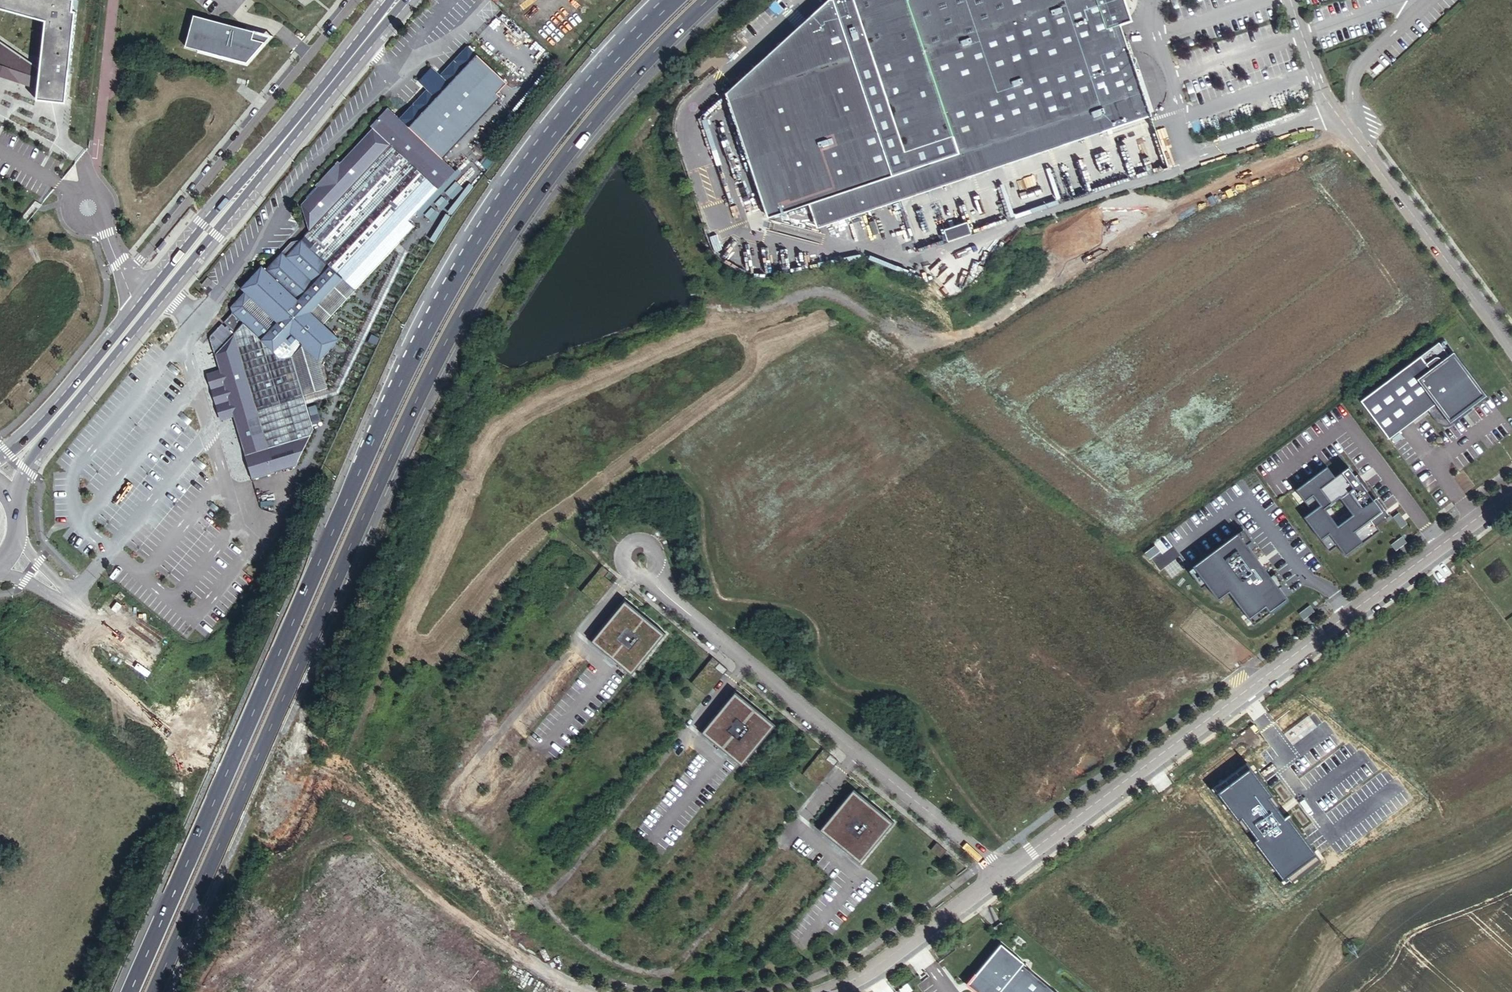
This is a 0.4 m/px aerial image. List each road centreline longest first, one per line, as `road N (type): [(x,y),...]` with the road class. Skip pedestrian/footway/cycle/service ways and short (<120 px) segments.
road 1 (trunk): [(157,991),(464,320),(573,156),(715,0)]
road 2 (trunk): [(671,0),(527,163),(444,293),(131,991)]
road 3 (secondary): [(11,503),(25,471),(409,0)]
road 4 (unclassified): [(1511,492),(1002,870)]
road 5 (unclassified): [(542,970),(334,788),(67,598)]
road 6 (unclassified): [(1002,870),(667,595),(642,560)]
road 7 (secondary): [(386,0),(136,302)]
road 8 (unclassified): [(356,0),(125,273)]
road 9 (unclassified): [(1511,346),(1364,149),(1328,115)]
road 10 (unclassified): [(1002,870),(911,941),(828,991)]
road 11 (secondary): [(136,302),(41,420),(0,455)]

